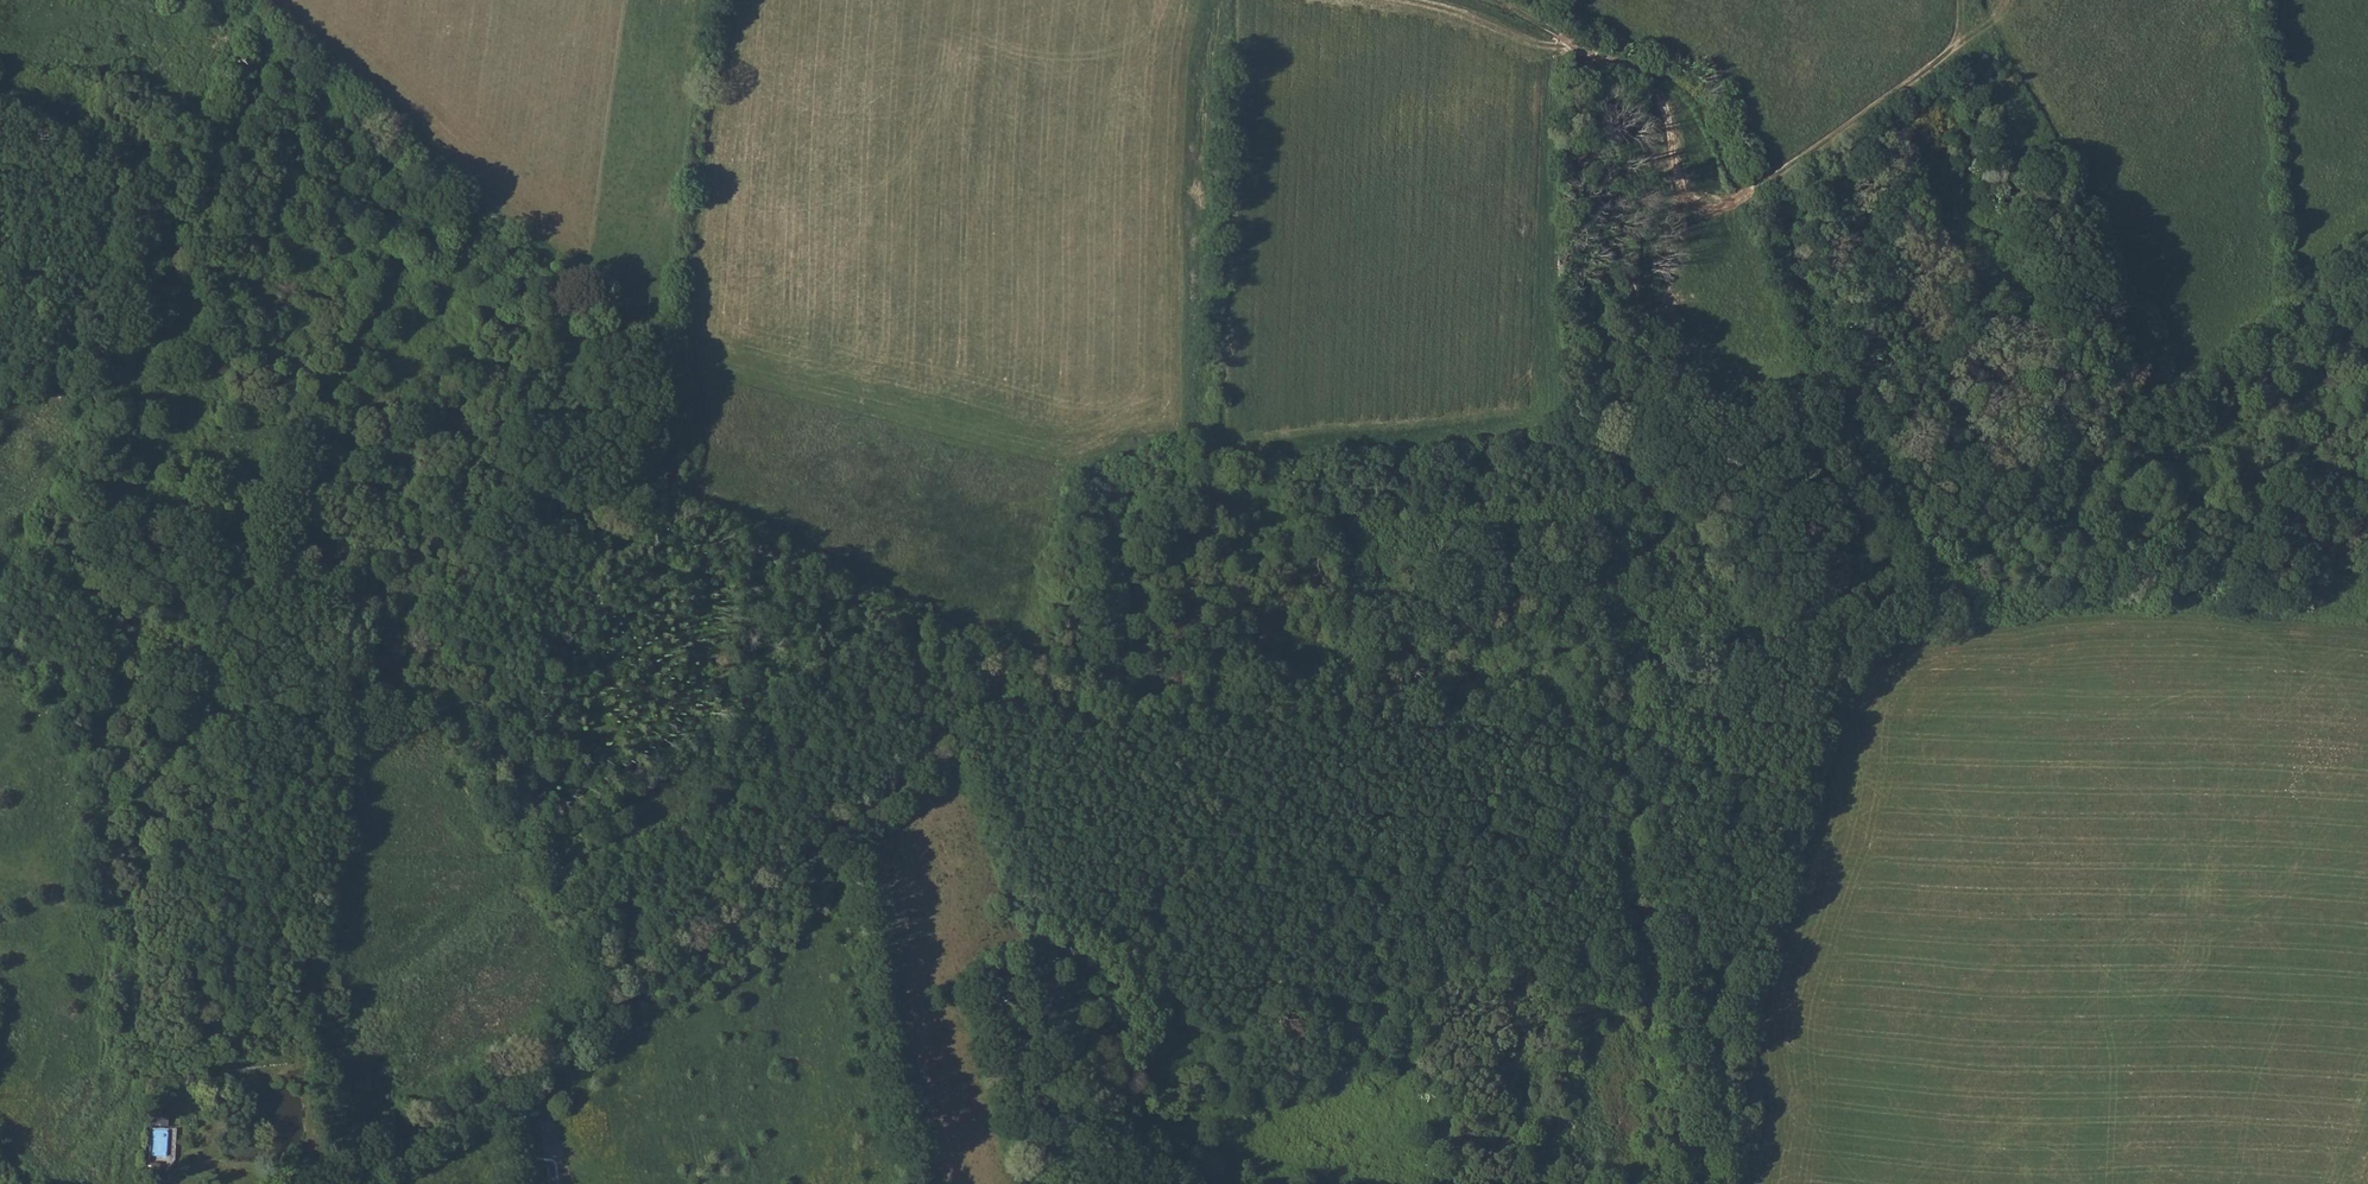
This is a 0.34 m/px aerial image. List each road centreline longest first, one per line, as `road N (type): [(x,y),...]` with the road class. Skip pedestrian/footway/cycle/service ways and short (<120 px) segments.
road 1 (track): [(340,1183),(635,990),(974,703),(1589,702),(1665,665),(1943,607),(2079,596)]
road 2 (track): [(1485,0),(1532,14),(1581,49),(1690,100),(1731,182),(1752,188),(1939,60),(1959,30),(1960,0)]

